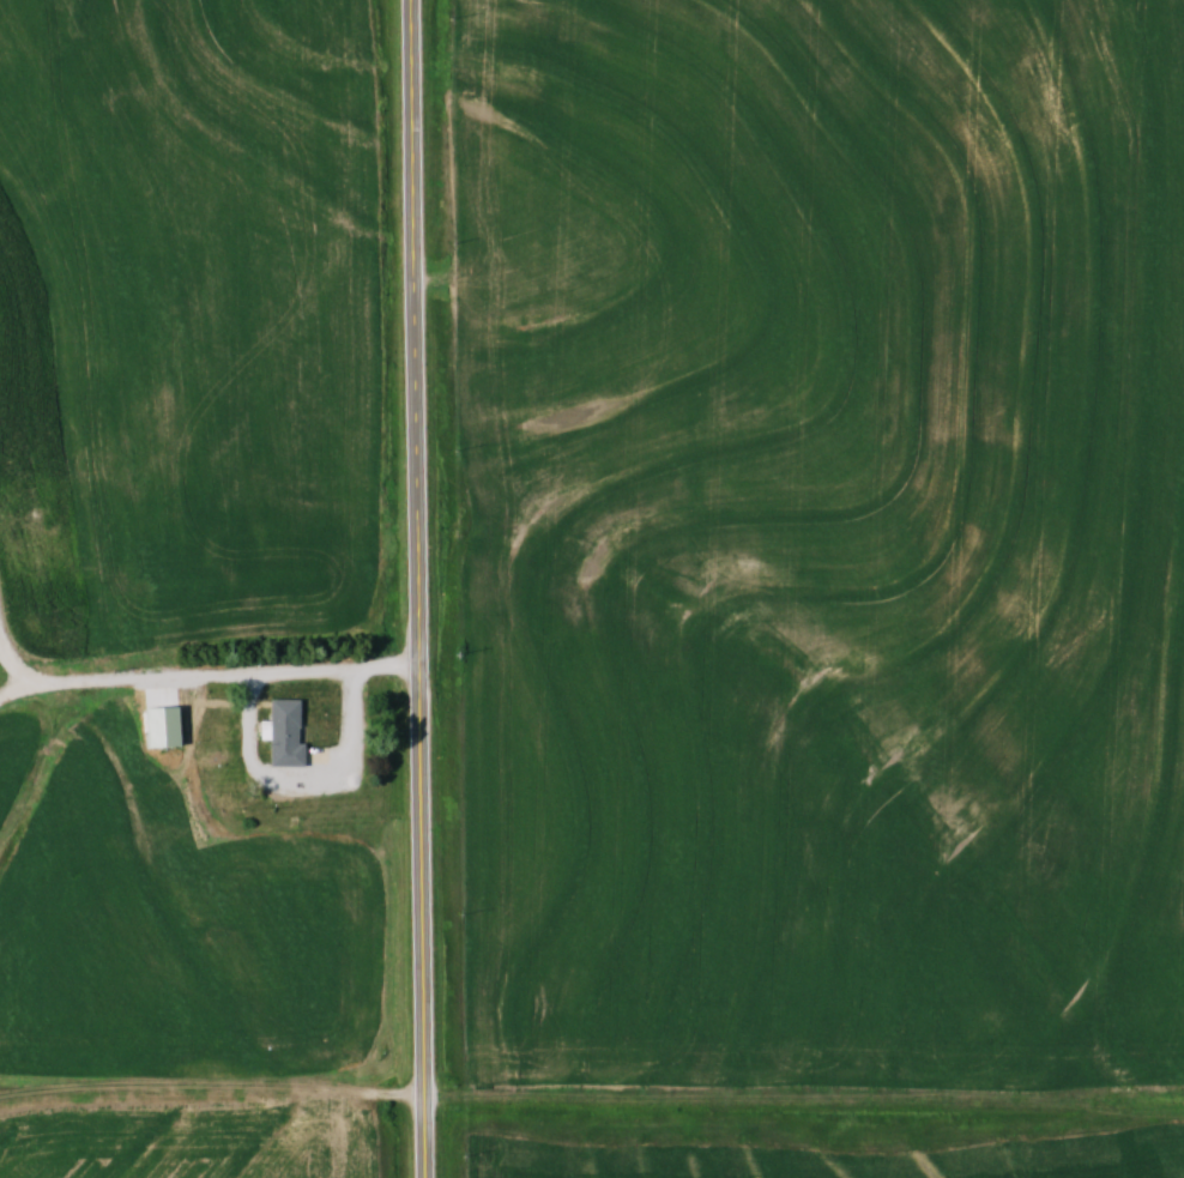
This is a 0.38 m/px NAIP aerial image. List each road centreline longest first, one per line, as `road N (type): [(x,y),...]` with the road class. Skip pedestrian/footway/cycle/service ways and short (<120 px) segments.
road 1 (secondary): [(427,1177),(408,0)]

